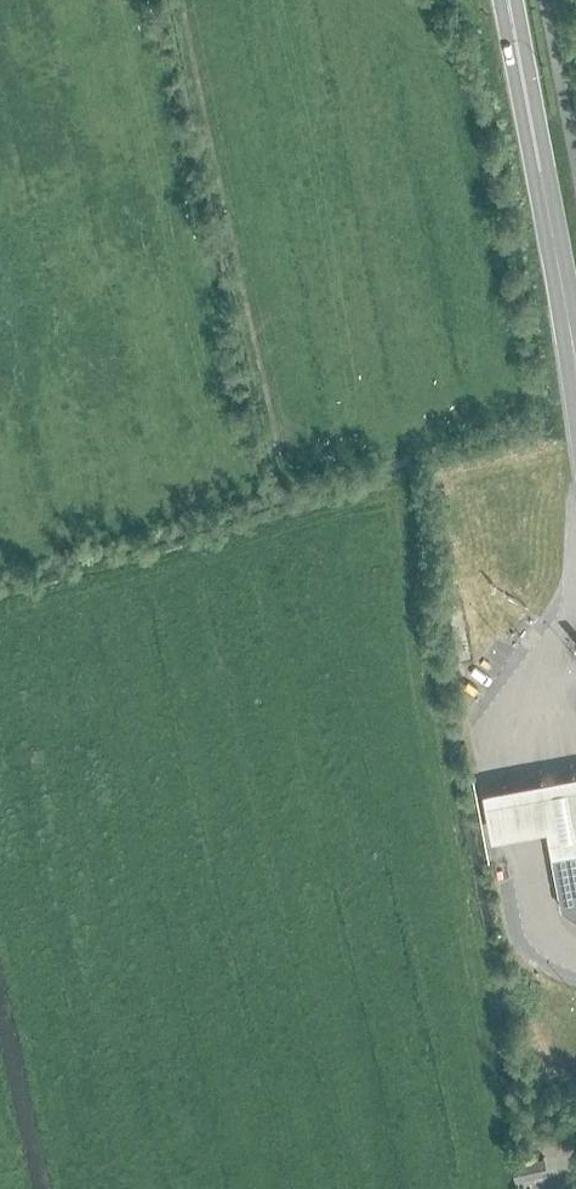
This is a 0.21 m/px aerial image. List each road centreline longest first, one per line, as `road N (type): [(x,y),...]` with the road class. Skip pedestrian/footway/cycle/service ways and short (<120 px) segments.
road 1 (unclassified): [(575,366),(508,0)]

